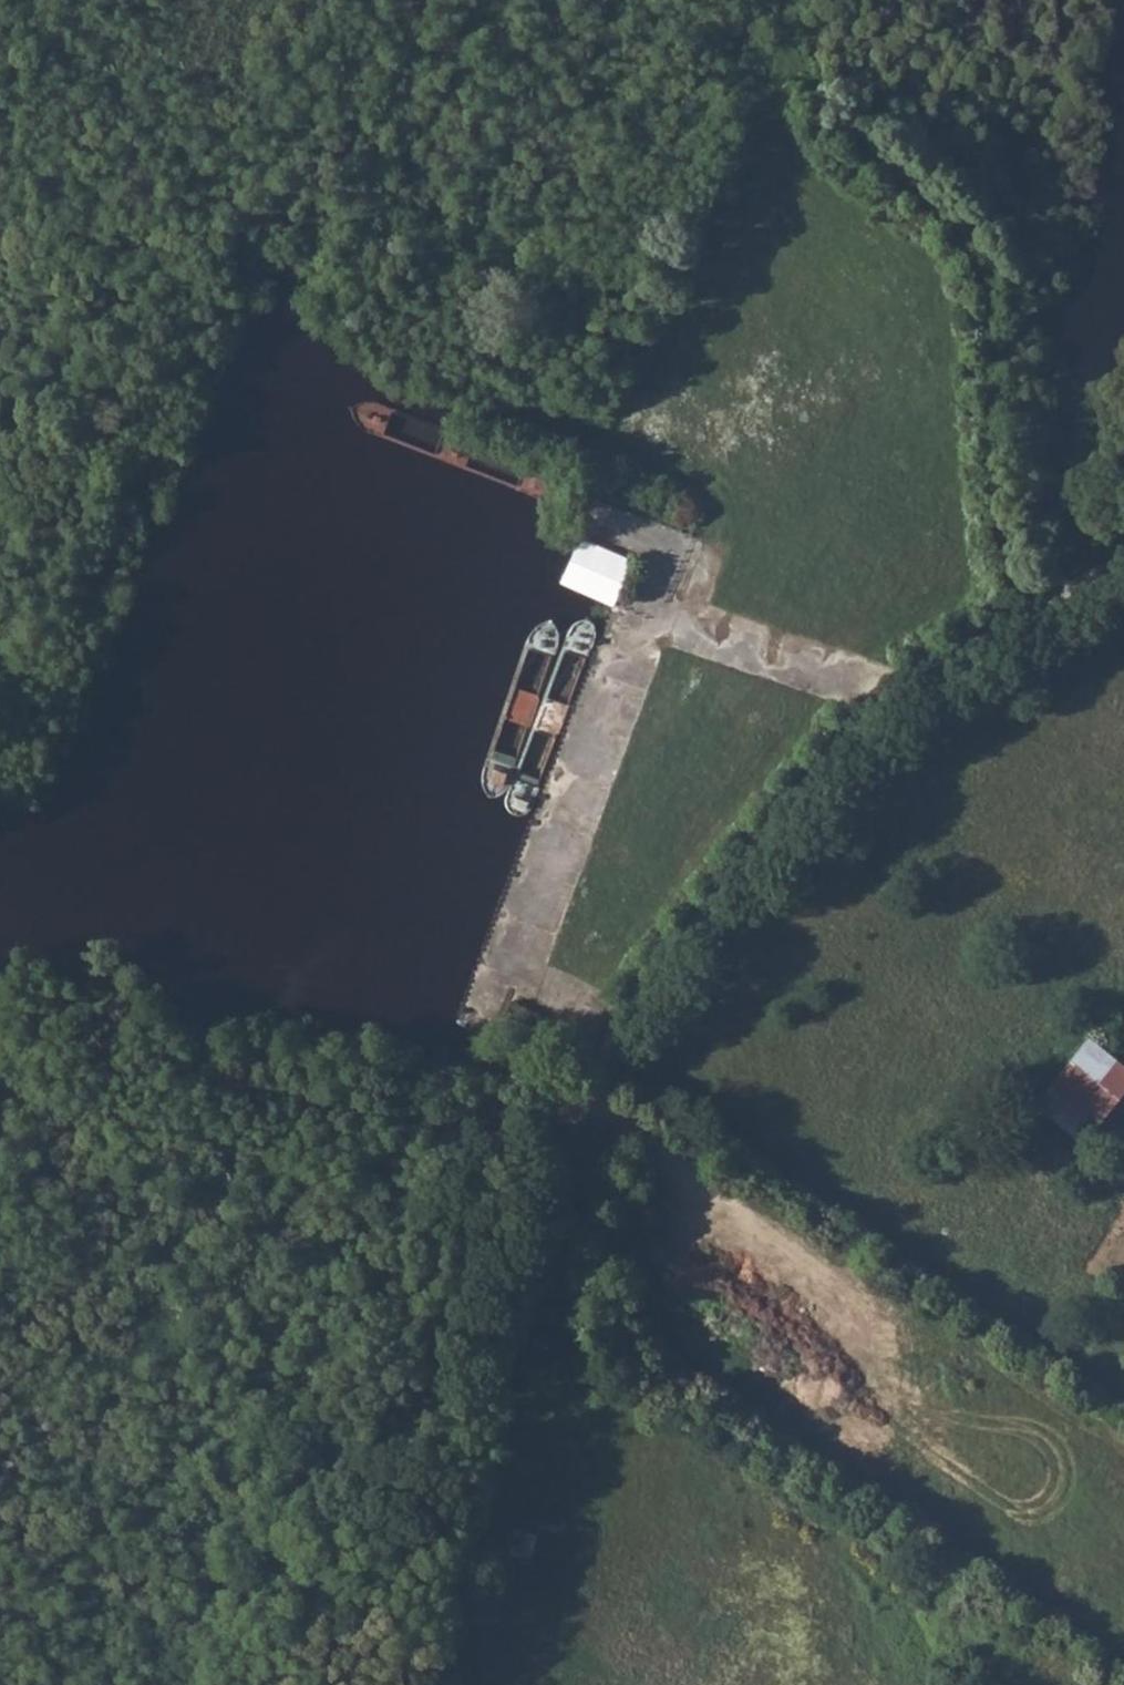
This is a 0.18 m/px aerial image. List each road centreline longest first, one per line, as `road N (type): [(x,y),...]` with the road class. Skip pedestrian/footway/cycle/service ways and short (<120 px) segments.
road 1 (unclassified): [(613,1042),(782,806),(902,689),(1123,558)]
road 2 (track): [(432,1684),(613,1042)]

